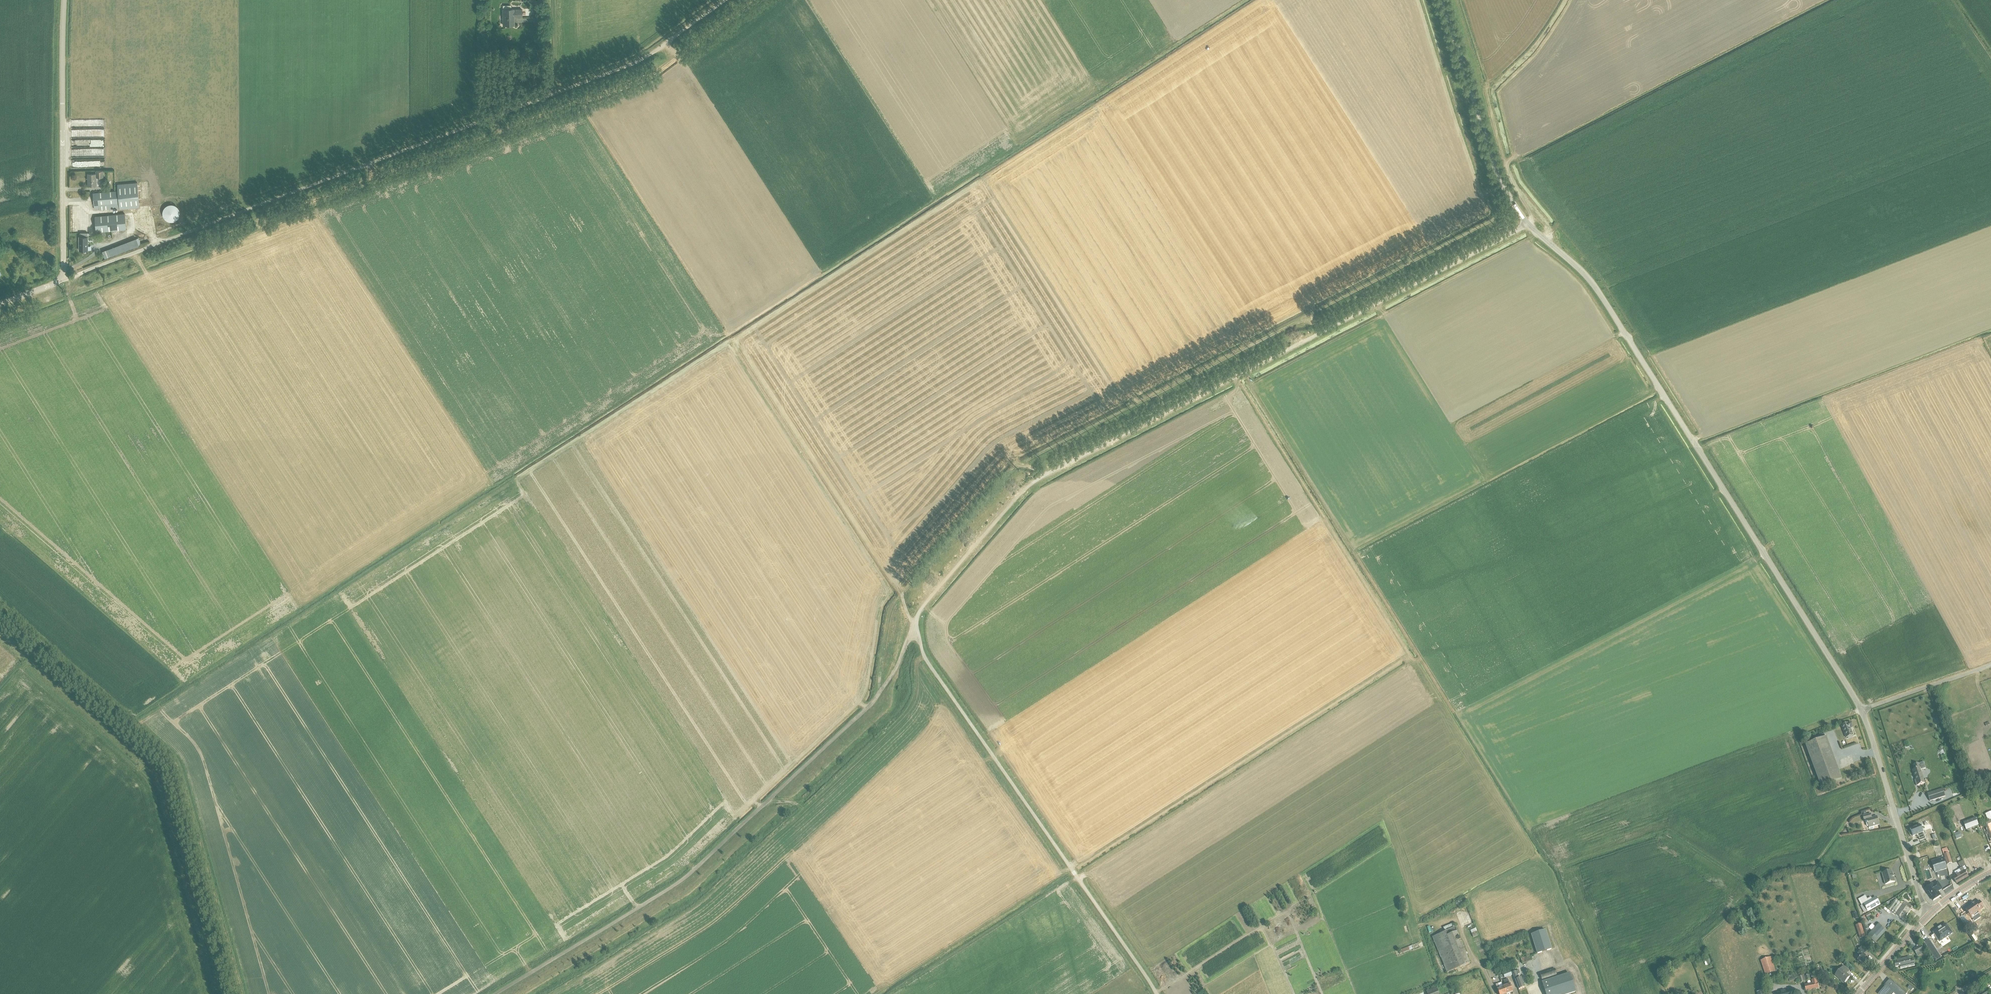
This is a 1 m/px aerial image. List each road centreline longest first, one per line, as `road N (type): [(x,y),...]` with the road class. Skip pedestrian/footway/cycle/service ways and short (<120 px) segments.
road 1 (unclassified): [(1157,993),(929,663),(917,616),(1033,482),(1527,224)]
road 2 (unclassified): [(63,280),(634,63),(726,0)]
road 3 (track): [(898,587),(916,623),(868,706),(681,880),(495,993)]
road 4 (residential): [(1862,710),(1590,279),(1527,224)]
road 5 (unclassified): [(63,280),(65,0)]
road 6 (unclassified): [(1527,224),(1498,173),(1442,0)]
road 7 (residential): [(1932,913),(1862,710)]
road 8 (residential): [(1862,710),(1990,665)]

